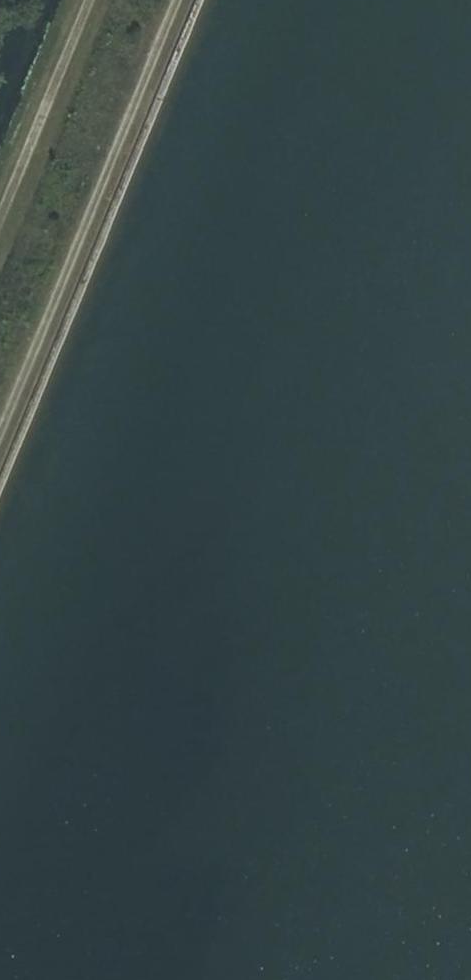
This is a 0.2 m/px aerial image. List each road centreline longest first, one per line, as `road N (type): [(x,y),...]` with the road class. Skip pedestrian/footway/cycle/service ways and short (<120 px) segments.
road 1 (track): [(0,415),(168,0)]
road 2 (track): [(92,0),(0,225)]

